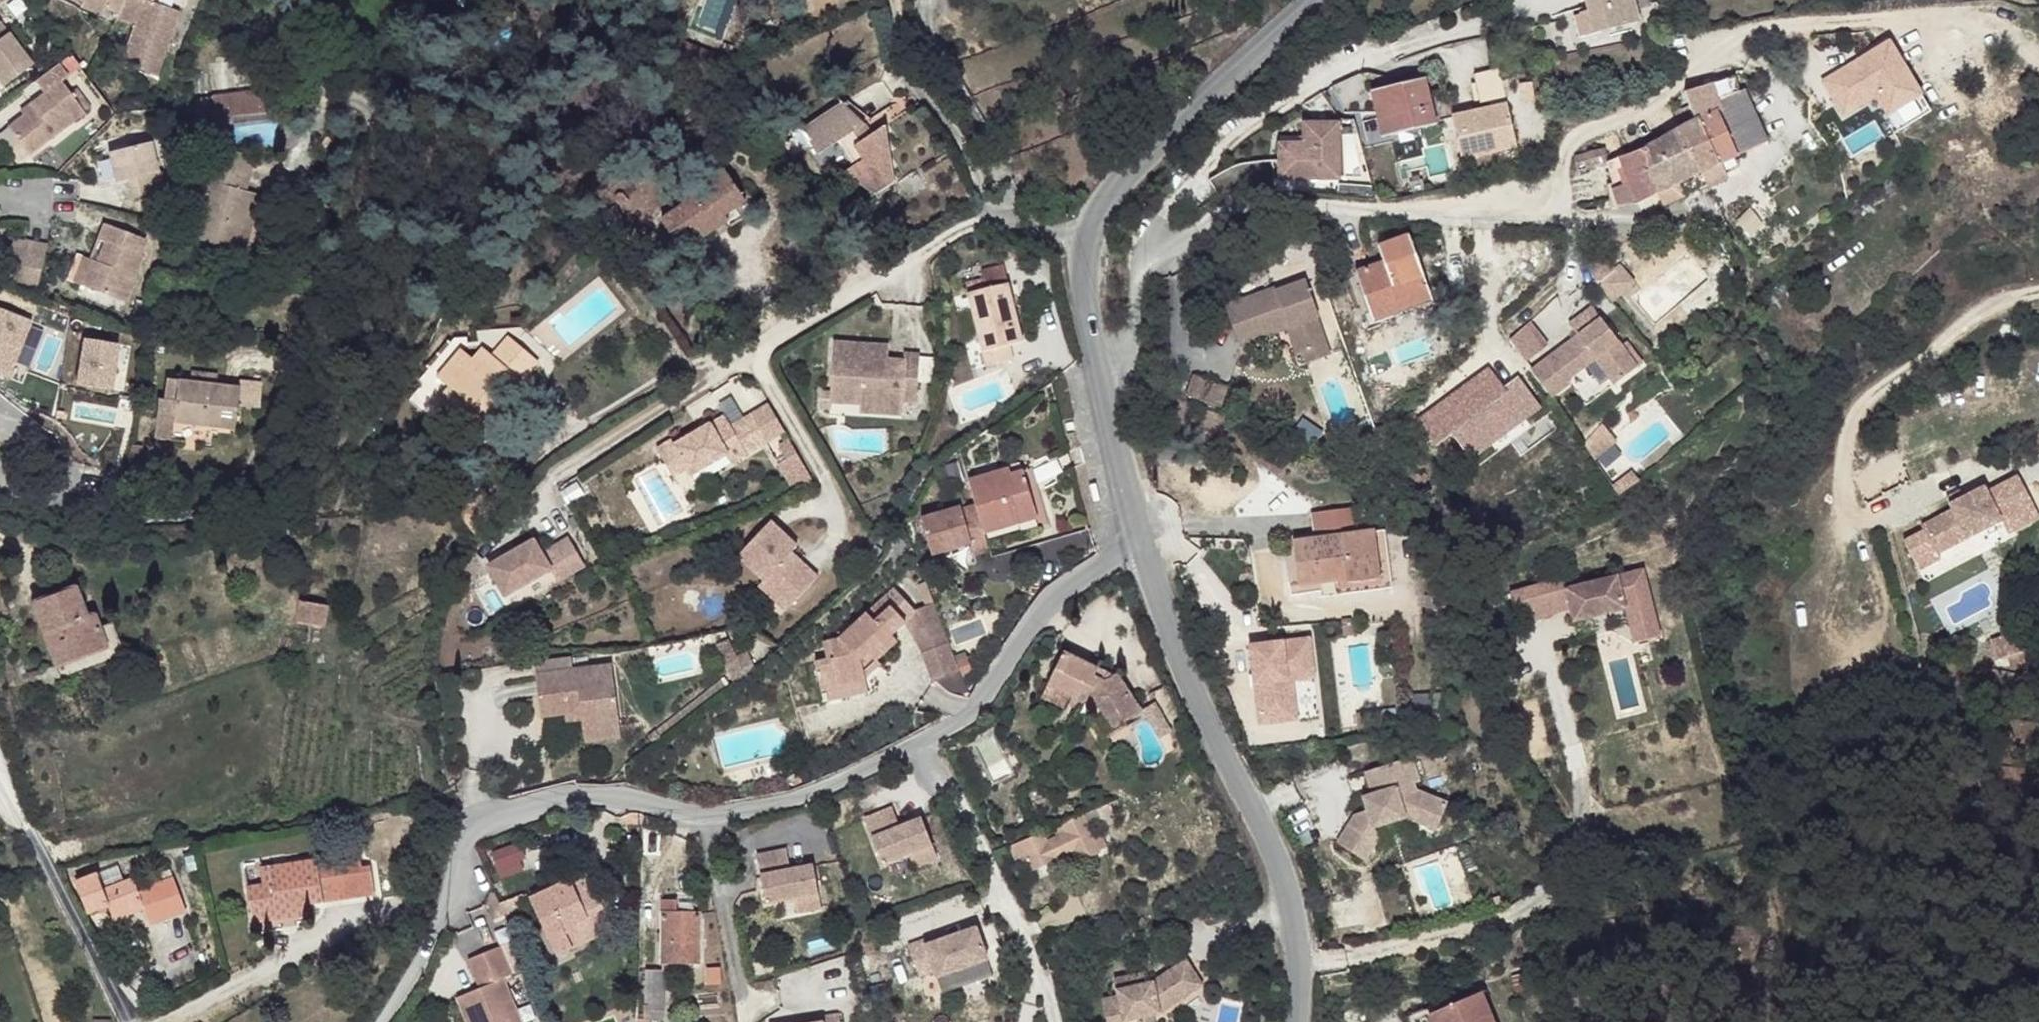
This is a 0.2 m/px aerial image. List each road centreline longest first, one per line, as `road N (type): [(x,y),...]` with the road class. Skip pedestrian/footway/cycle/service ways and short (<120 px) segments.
road 1 (unclassified): [(1137,534),(1055,594),(972,710),(919,743),(764,804),(710,811),(562,790),(477,819),(452,917),(396,1021)]
road 2 (residential): [(1109,442),(1162,264),(1234,220),(1299,206),(1555,209)]
road 3 (residential): [(2038,62),(1970,12),(1729,35),(1634,116),(1567,144),(1555,209)]
road 4 (residential): [(999,200),(905,269),(562,477),(548,510)]
road 5 (tertiary): [(1137,534),(1198,699),(1293,912),(1298,1021)]
road 6 (tertiary): [(1310,0),(1143,136),(1082,217)]
road 7 (residential): [(136,1021),(0,770)]
road 8 (tertiary): [(1082,217),(1073,261),(1078,306),(1109,442)]
road 9 (residential): [(999,200),(912,0)]

